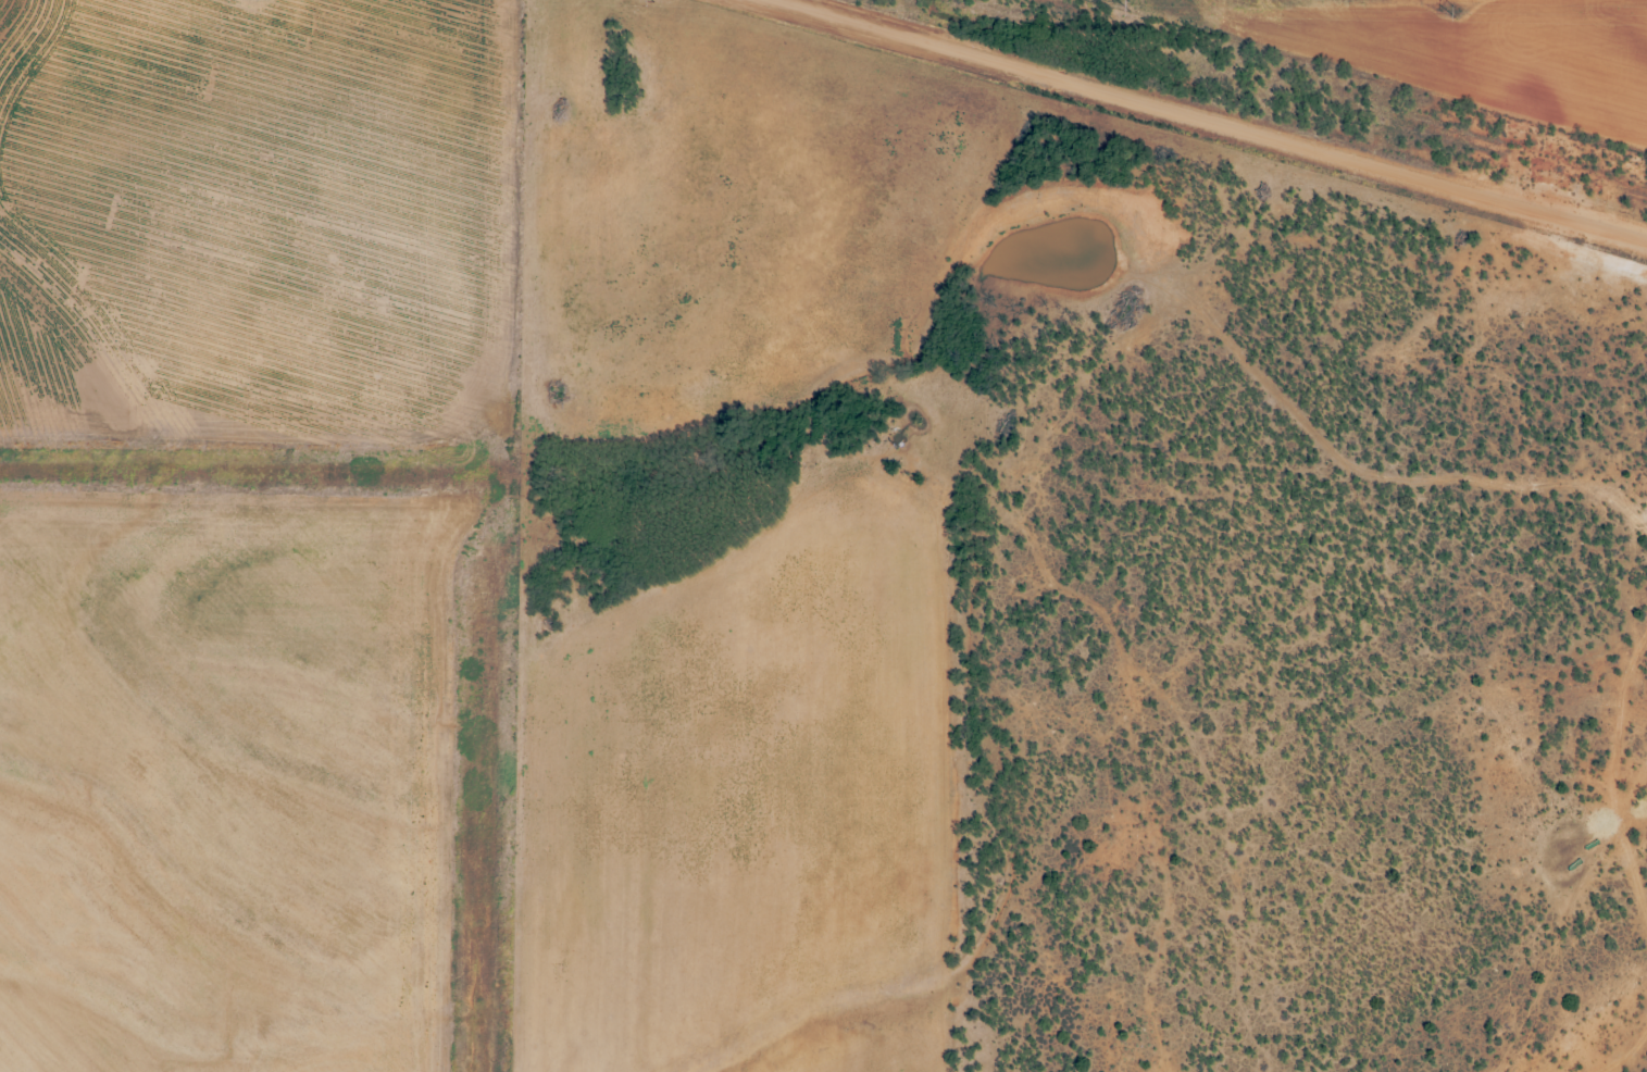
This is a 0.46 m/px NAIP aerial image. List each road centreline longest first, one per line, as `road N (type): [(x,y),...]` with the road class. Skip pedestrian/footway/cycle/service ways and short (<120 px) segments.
road 1 (residential): [(1204,1071),(1173,1043),(1158,744),(1070,549),(1075,504),(1114,477),(1646,480)]
road 2 (residential): [(1646,240),(791,0)]

